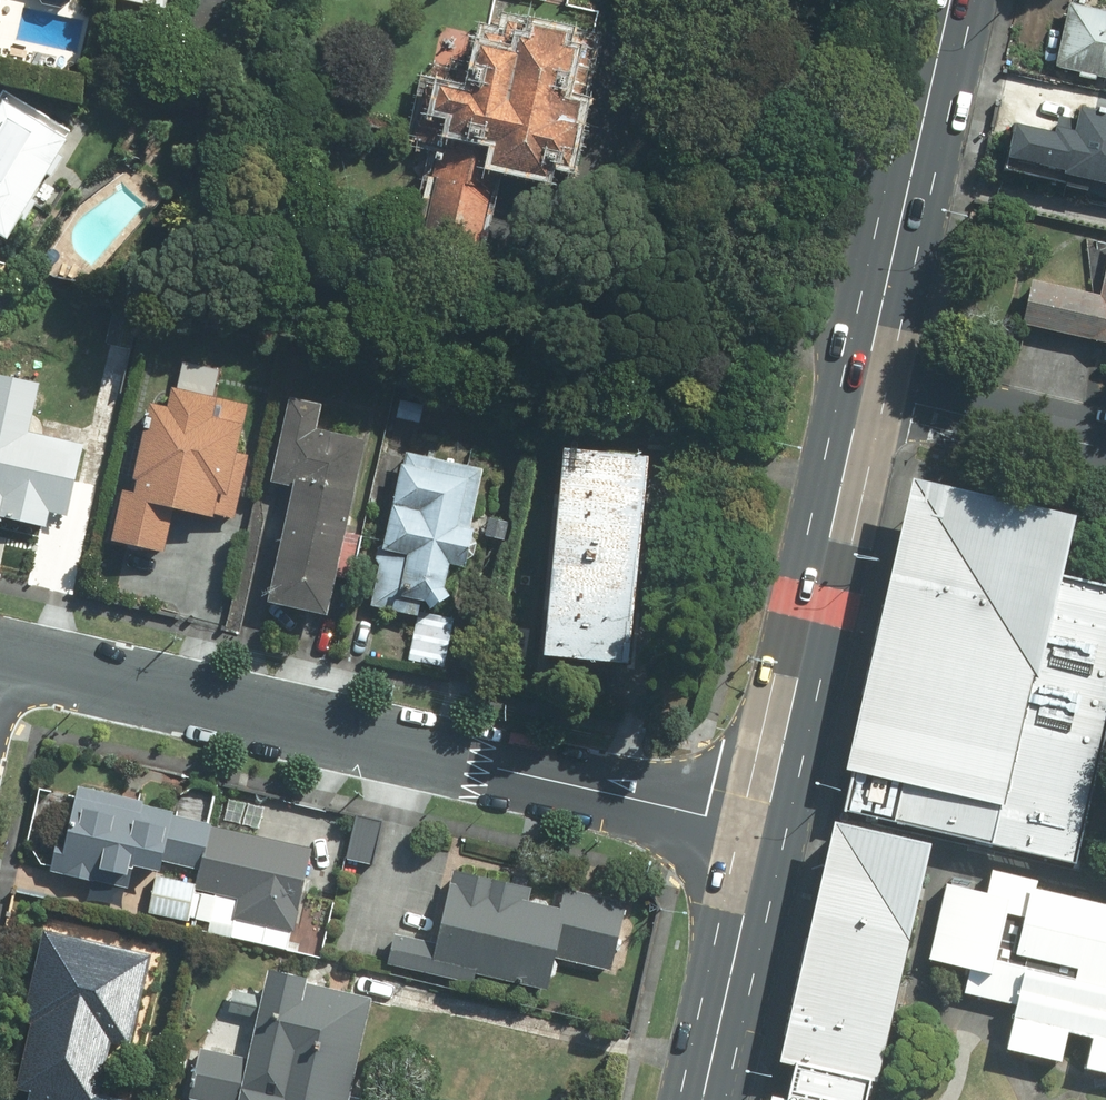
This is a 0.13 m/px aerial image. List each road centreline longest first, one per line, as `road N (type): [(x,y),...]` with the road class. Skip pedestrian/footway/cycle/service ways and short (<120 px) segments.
road 1 (residential): [(0,656),(764,829)]
road 2 (primary): [(864,391),(764,829)]
road 3 (primary): [(952,0),(864,391)]
road 4 (primary): [(764,829),(701,1099)]
road 5 (residential): [(1105,449),(864,391)]

